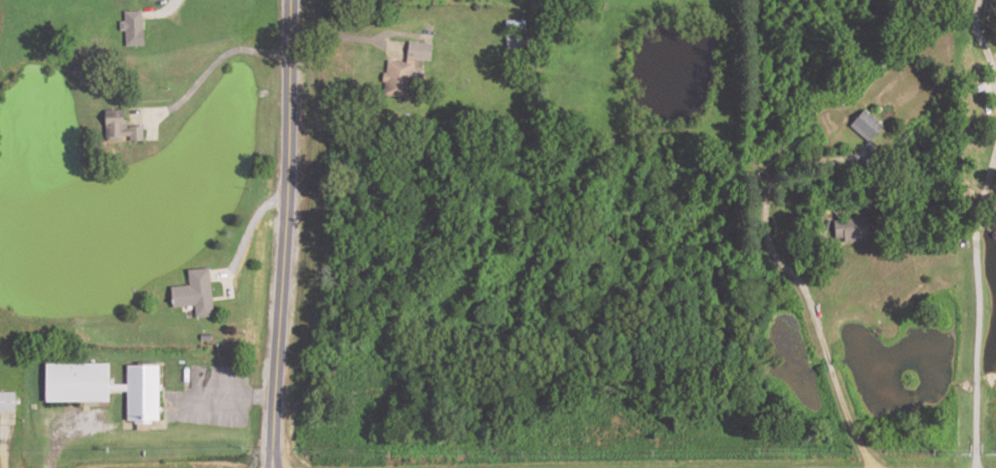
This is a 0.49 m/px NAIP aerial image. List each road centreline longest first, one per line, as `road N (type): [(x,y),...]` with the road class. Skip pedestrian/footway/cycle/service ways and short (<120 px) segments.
road 1 (tertiary): [(290,0),(271,467)]

